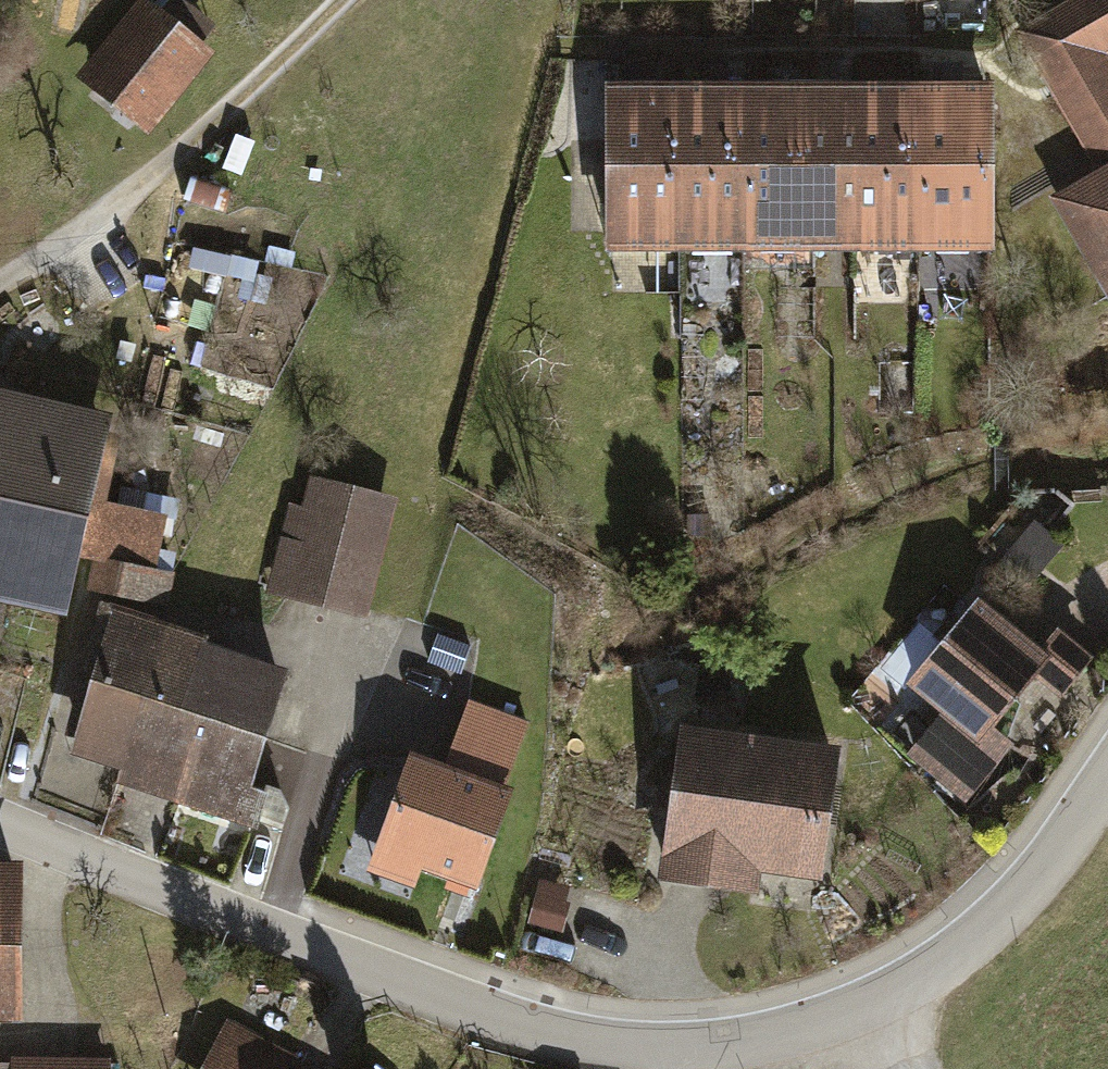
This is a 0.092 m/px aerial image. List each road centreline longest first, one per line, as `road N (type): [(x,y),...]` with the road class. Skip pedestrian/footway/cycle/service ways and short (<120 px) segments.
road 1 (residential): [(1107,774),(1019,896),(862,1027),(670,1053),(576,1046),(489,1025),(0,828)]
road 2 (track): [(0,292),(186,152),(348,0)]

